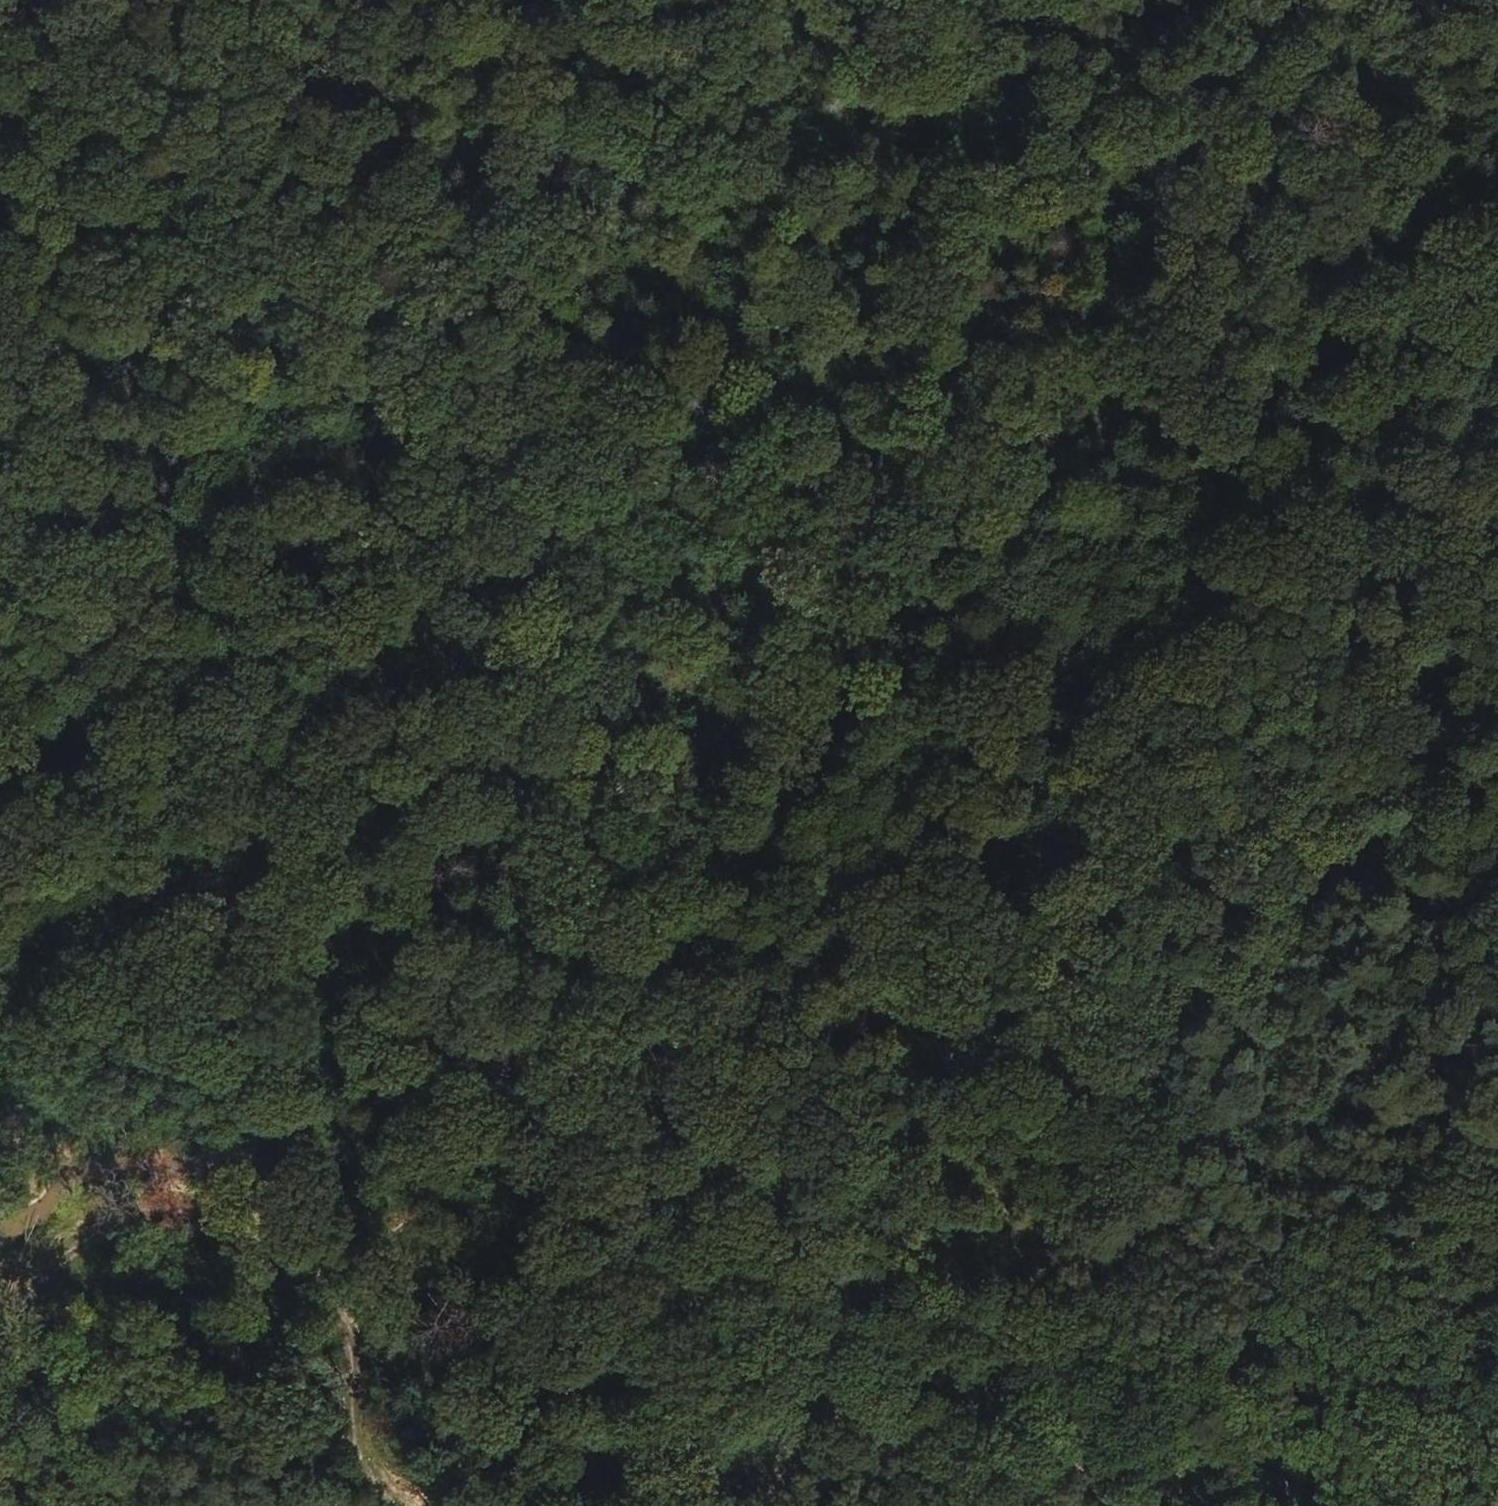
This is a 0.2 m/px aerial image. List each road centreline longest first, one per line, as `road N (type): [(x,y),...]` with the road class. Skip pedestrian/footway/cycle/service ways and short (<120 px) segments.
road 1 (track): [(0,1348),(67,1263),(133,1208),(170,1089),(201,1026),(787,0)]

